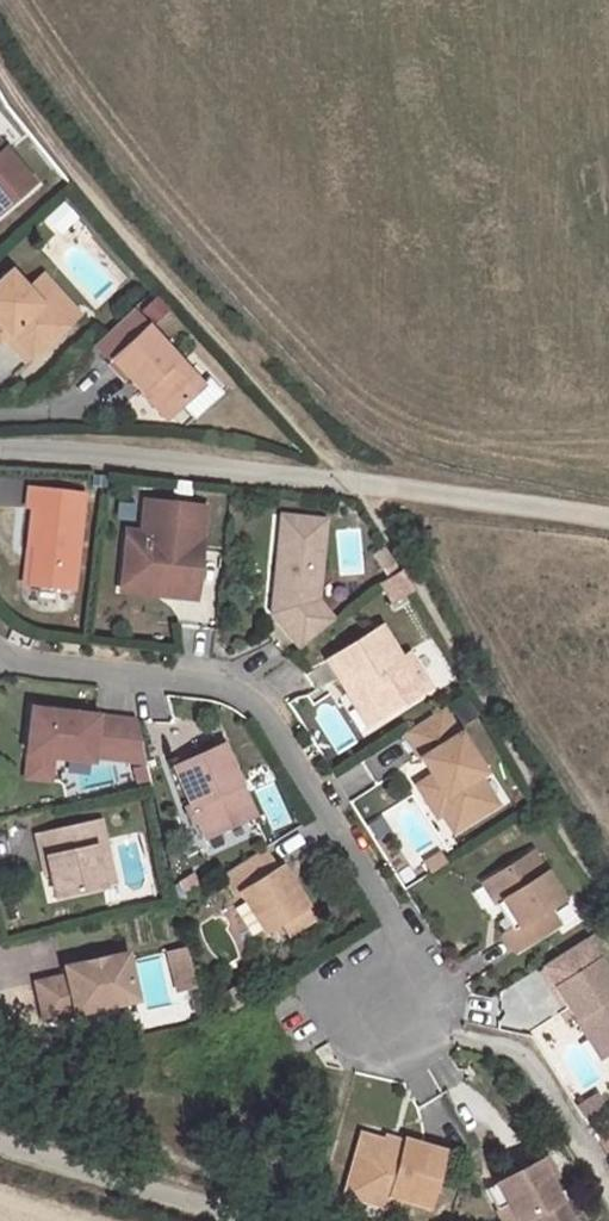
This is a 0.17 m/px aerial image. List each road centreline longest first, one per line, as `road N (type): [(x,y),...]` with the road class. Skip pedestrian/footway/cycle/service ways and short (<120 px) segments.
road 1 (residential): [(0,656),(220,686),(262,715),(407,943),(381,1020)]
road 2 (track): [(0,458),(137,462),(357,486),(608,526)]
road 3 (unclassified): [(0,1151),(229,1220)]

